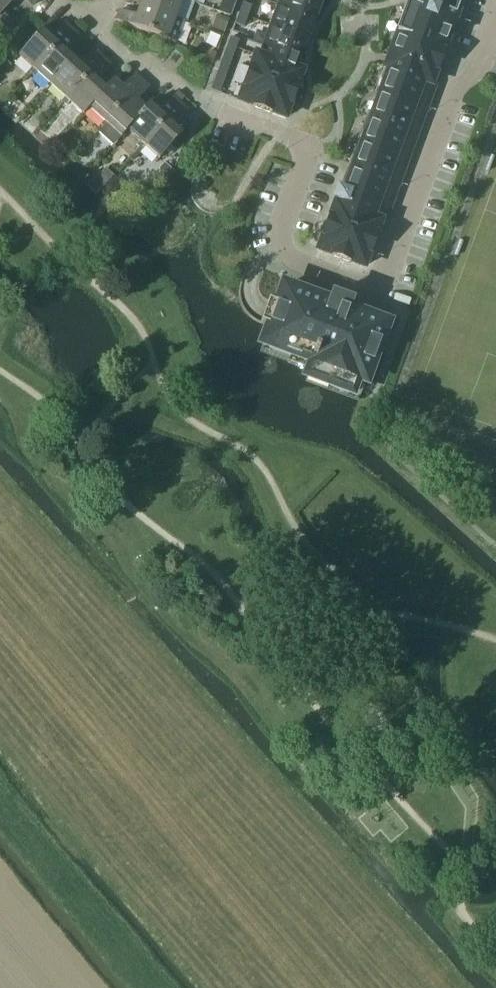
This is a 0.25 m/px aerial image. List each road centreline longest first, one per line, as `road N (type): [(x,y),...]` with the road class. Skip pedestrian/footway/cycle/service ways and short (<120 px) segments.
road 1 (residential): [(495,27),(480,72),(456,93),(377,288),(294,263),(283,252),(307,150),(221,113)]
road 2 (residential): [(202,103),(159,69),(121,54),(99,30)]

